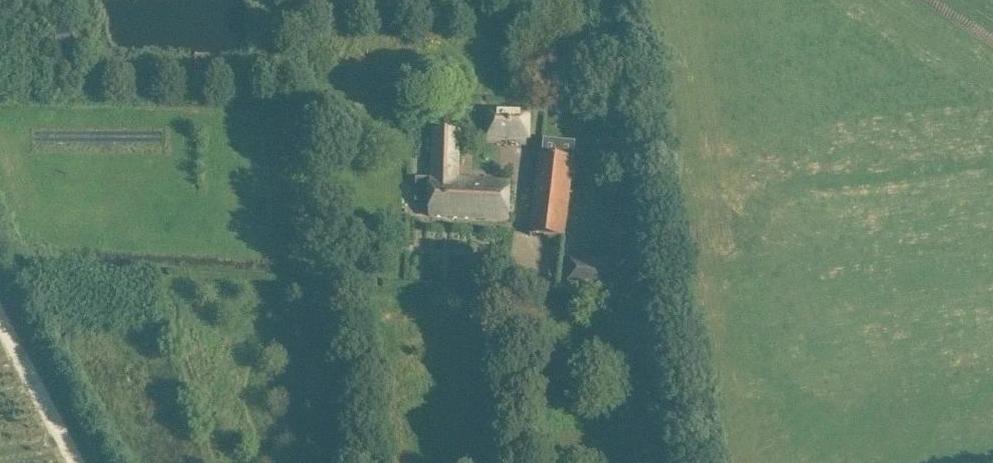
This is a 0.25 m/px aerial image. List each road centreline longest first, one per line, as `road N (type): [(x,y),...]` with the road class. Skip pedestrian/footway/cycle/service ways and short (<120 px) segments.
road 1 (track): [(77,462),(0,316)]

